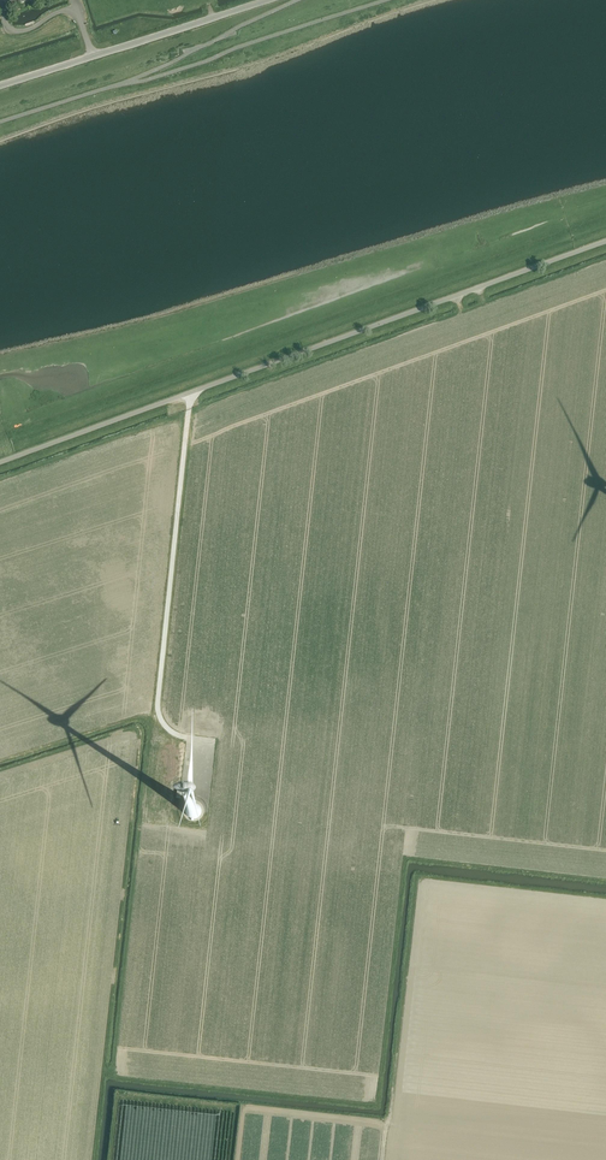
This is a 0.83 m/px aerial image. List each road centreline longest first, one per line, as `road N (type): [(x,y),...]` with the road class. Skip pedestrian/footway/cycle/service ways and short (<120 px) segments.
road 1 (unclassified): [(605,242),(0,463)]
road 2 (tertiary): [(0,86),(271,0)]

